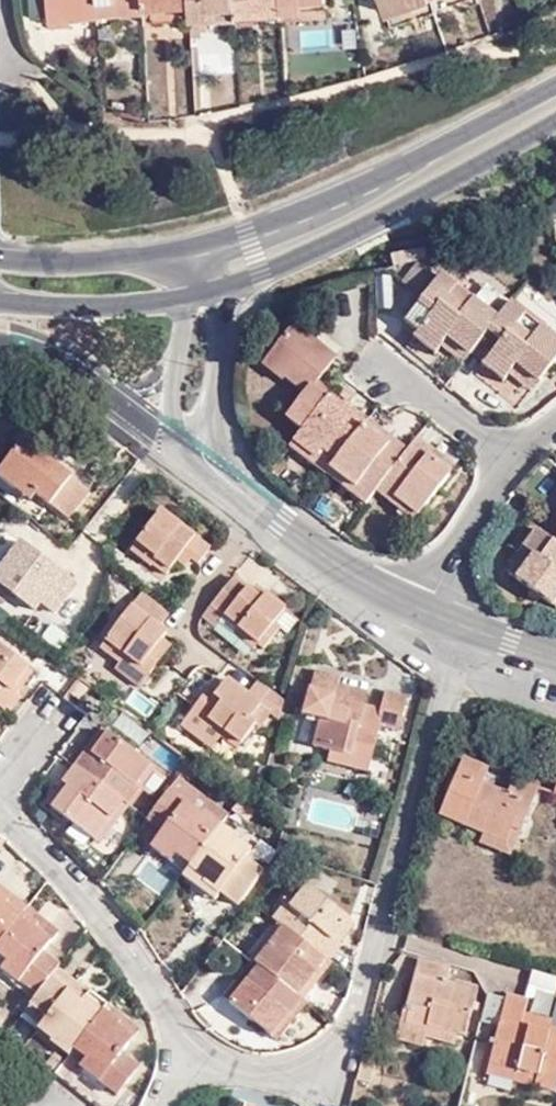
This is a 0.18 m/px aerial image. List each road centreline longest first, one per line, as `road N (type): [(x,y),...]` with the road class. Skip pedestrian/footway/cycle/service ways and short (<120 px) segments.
road 1 (residential): [(463,628),(361,1011)]
road 2 (secondary): [(221,290),(376,232),(555,126)]
road 3 (secondary): [(555,86),(250,235)]
road 4 (residential): [(190,1041),(156,977),(88,887),(0,803)]
road 5 (residential): [(199,462),(350,569),(436,615)]
road 6 (residential): [(436,615),(519,446),(555,419)]
road 7 (residential): [(361,1011),(331,1060),(284,1071),(211,1060),(190,1041)]
road 8 (residential): [(0,342),(45,354),(170,440)]
road 9 (secondary): [(0,300),(80,306),(184,298)]
road 10 (residential): [(199,462),(213,409),(221,290)]
road 11 (residential): [(184,298),(170,440)]
road 12 (secondary): [(250,235),(117,261)]

